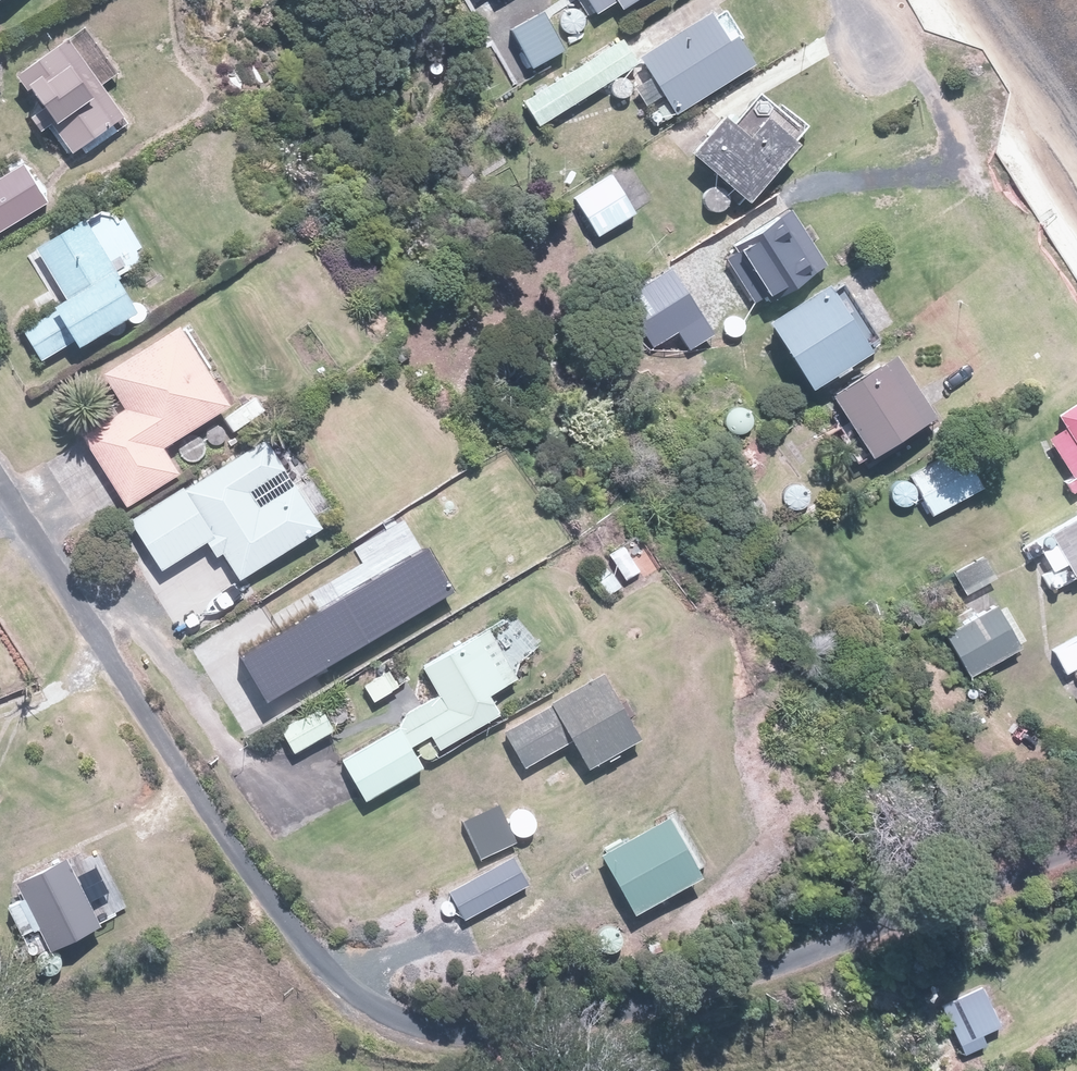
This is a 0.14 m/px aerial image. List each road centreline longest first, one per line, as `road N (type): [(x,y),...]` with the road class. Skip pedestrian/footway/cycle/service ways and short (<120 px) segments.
road 1 (residential): [(1076,796),(603,1008),(481,1023),(396,1007),(298,939),(0,461)]

